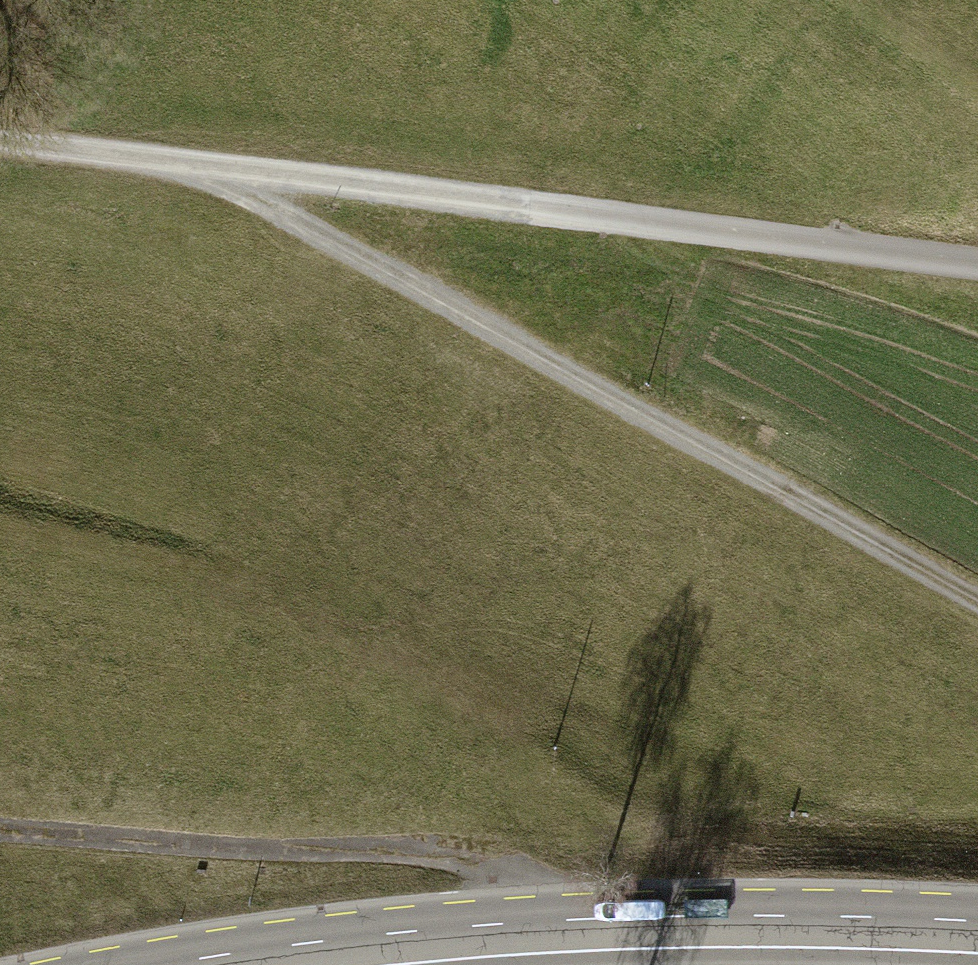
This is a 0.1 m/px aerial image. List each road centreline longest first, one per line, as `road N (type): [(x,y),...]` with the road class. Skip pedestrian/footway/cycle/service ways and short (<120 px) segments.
road 1 (track): [(977,597),(188,162)]
road 2 (track): [(188,162),(977,260)]
road 3 (primary): [(299,964),(422,951),(720,939),(977,947)]
road 4 (track): [(567,943),(509,881),(446,855),(0,830)]
road 5 (track): [(0,135),(188,162)]

